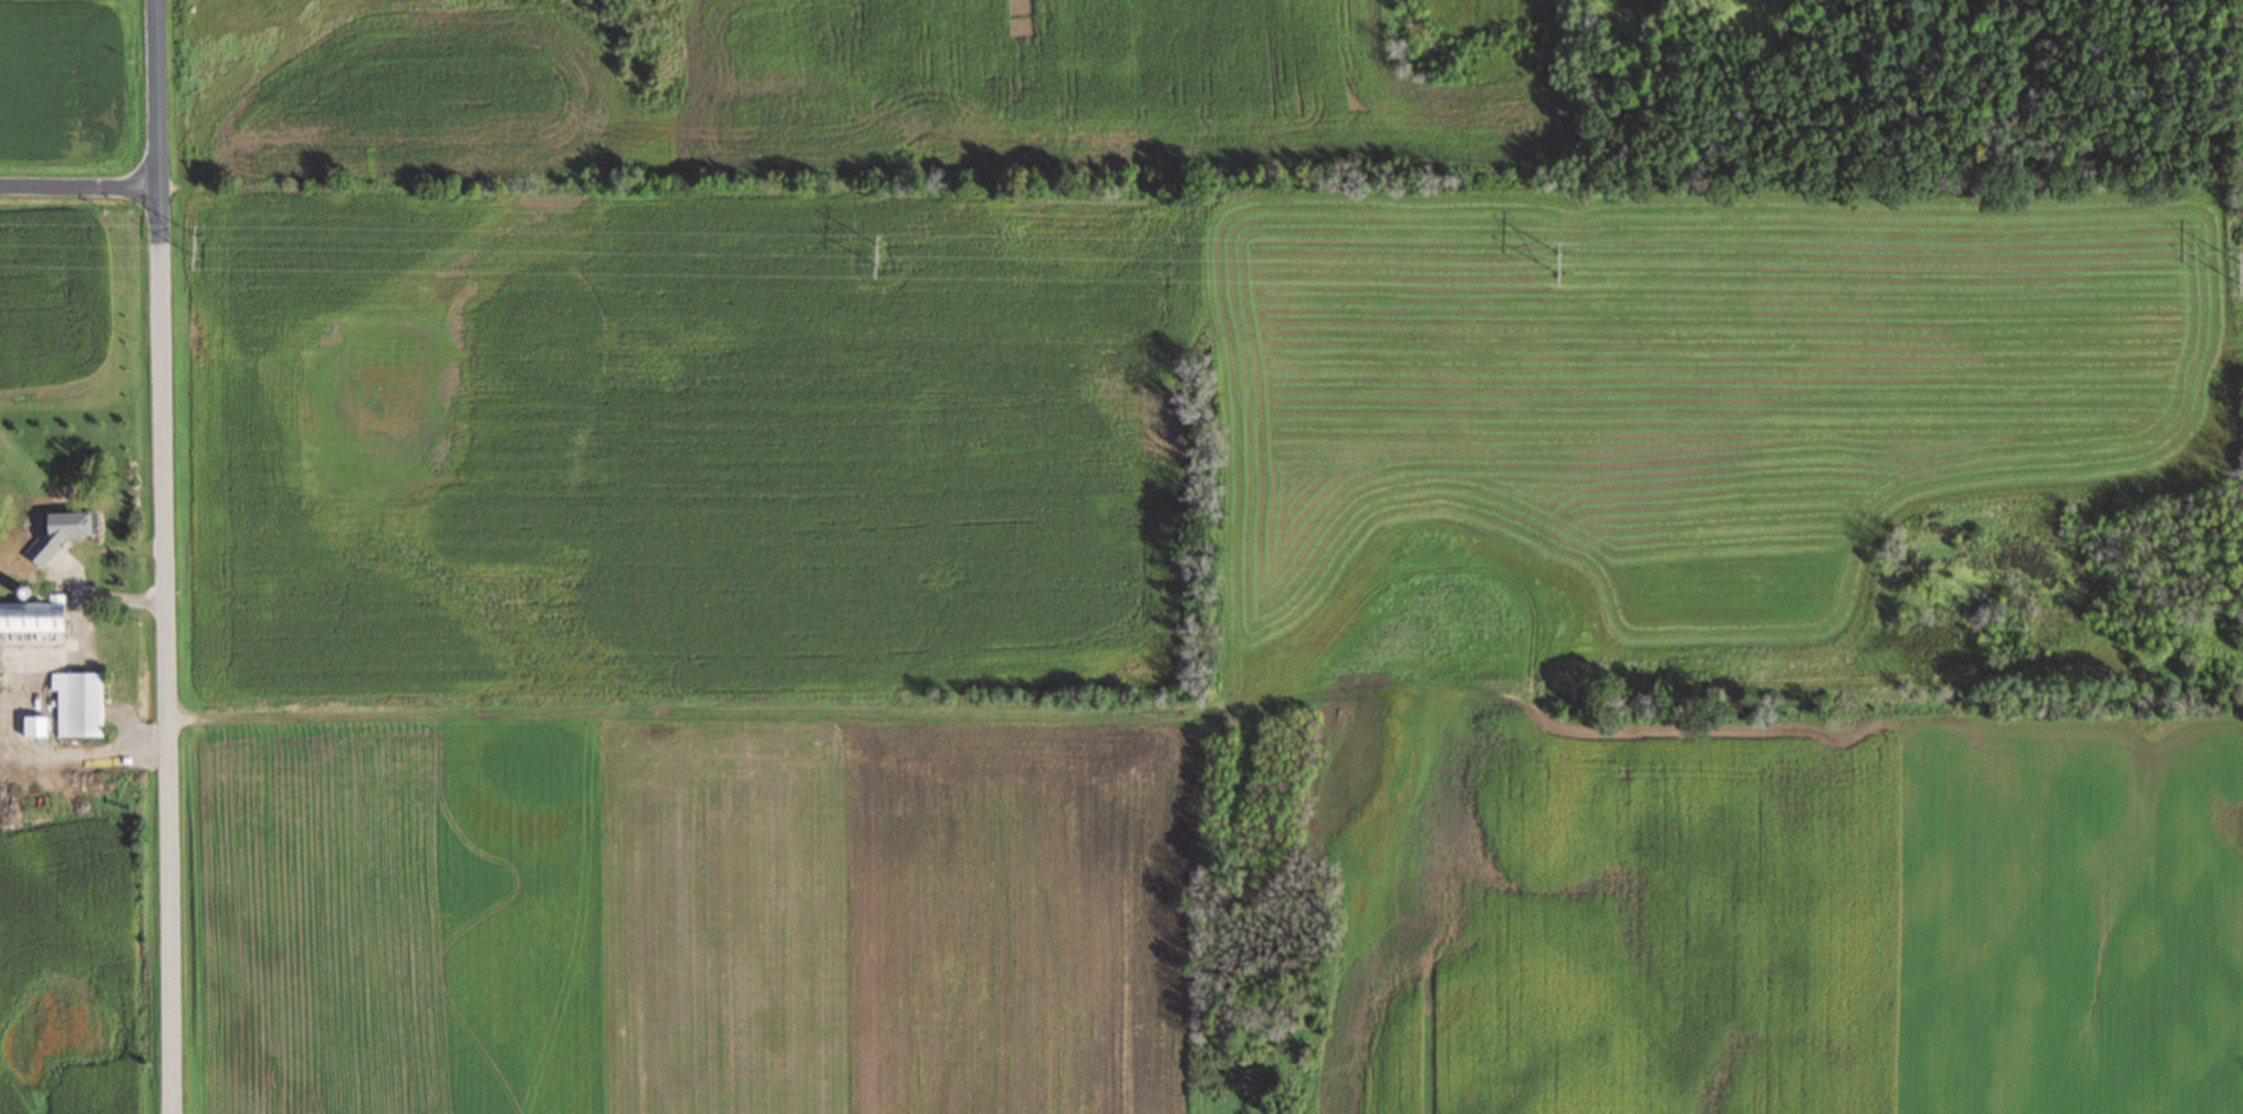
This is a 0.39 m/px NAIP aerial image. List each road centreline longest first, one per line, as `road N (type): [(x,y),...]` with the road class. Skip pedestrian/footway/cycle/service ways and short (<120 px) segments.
road 1 (residential): [(158,0),(175,1113)]
road 2 (residential): [(161,185),(0,186)]

